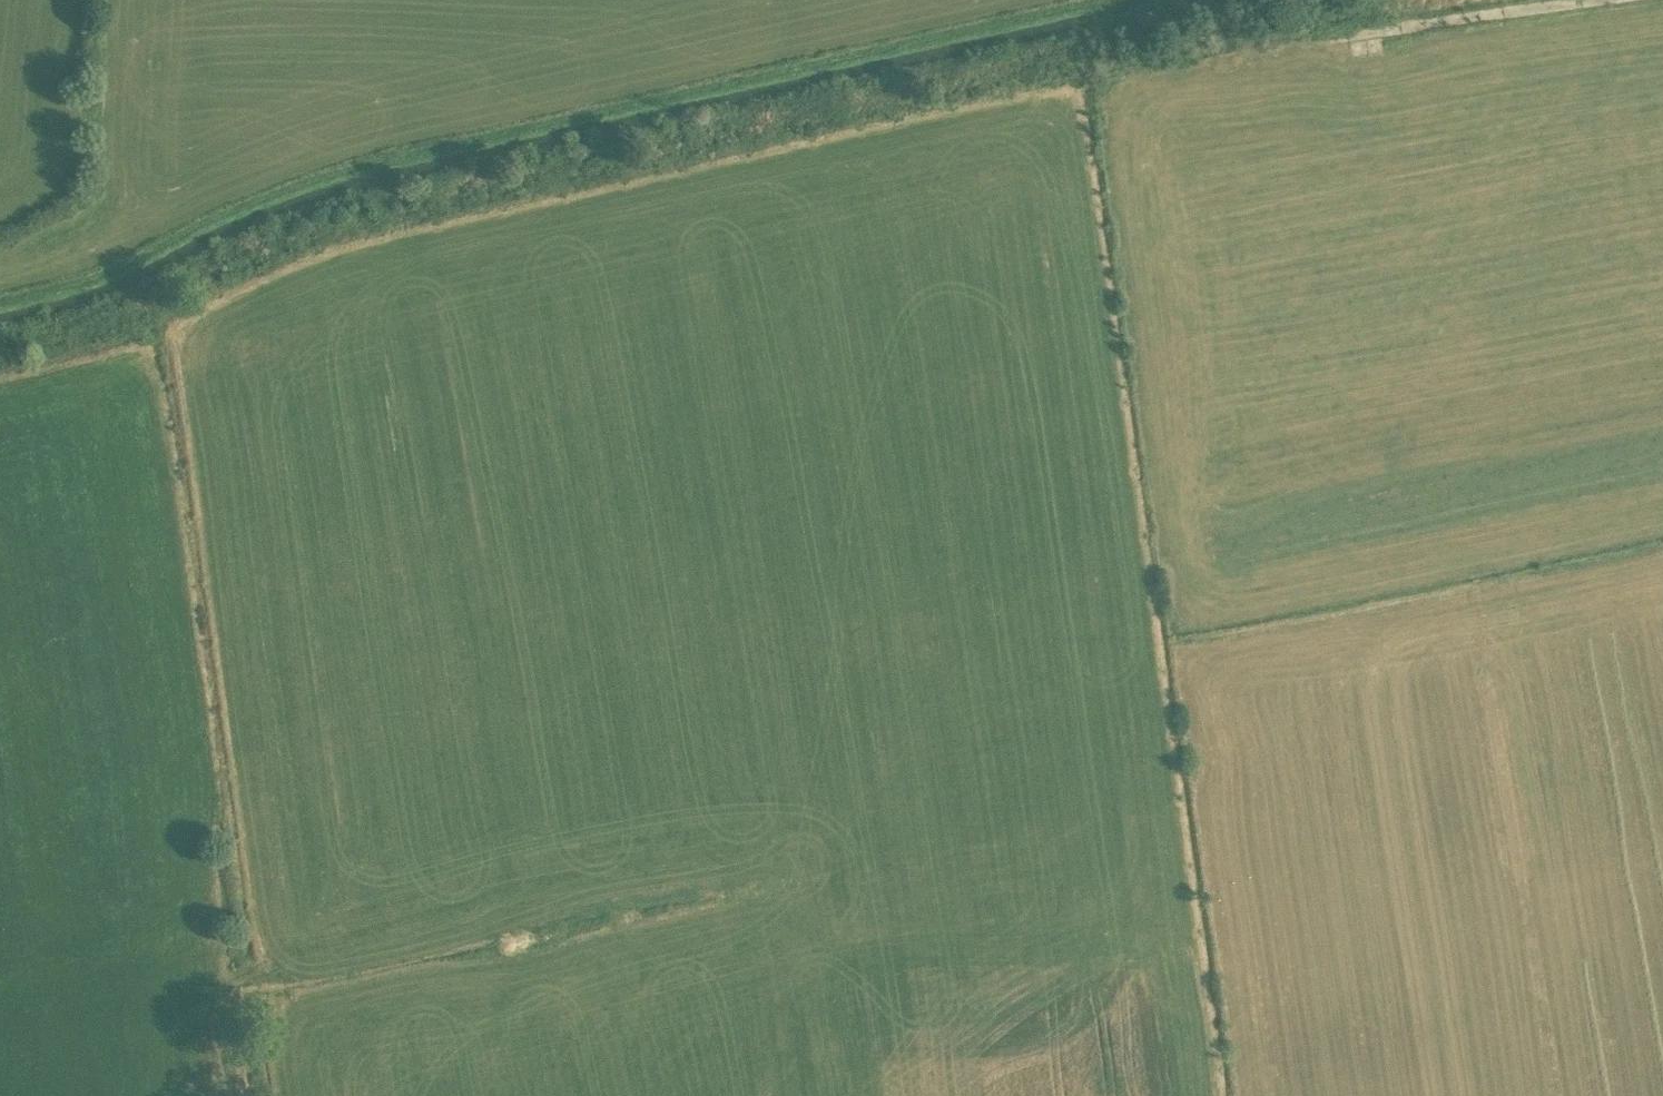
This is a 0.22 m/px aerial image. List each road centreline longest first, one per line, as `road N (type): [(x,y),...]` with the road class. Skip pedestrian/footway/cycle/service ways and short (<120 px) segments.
road 1 (track): [(1587,0),(1320,43)]

